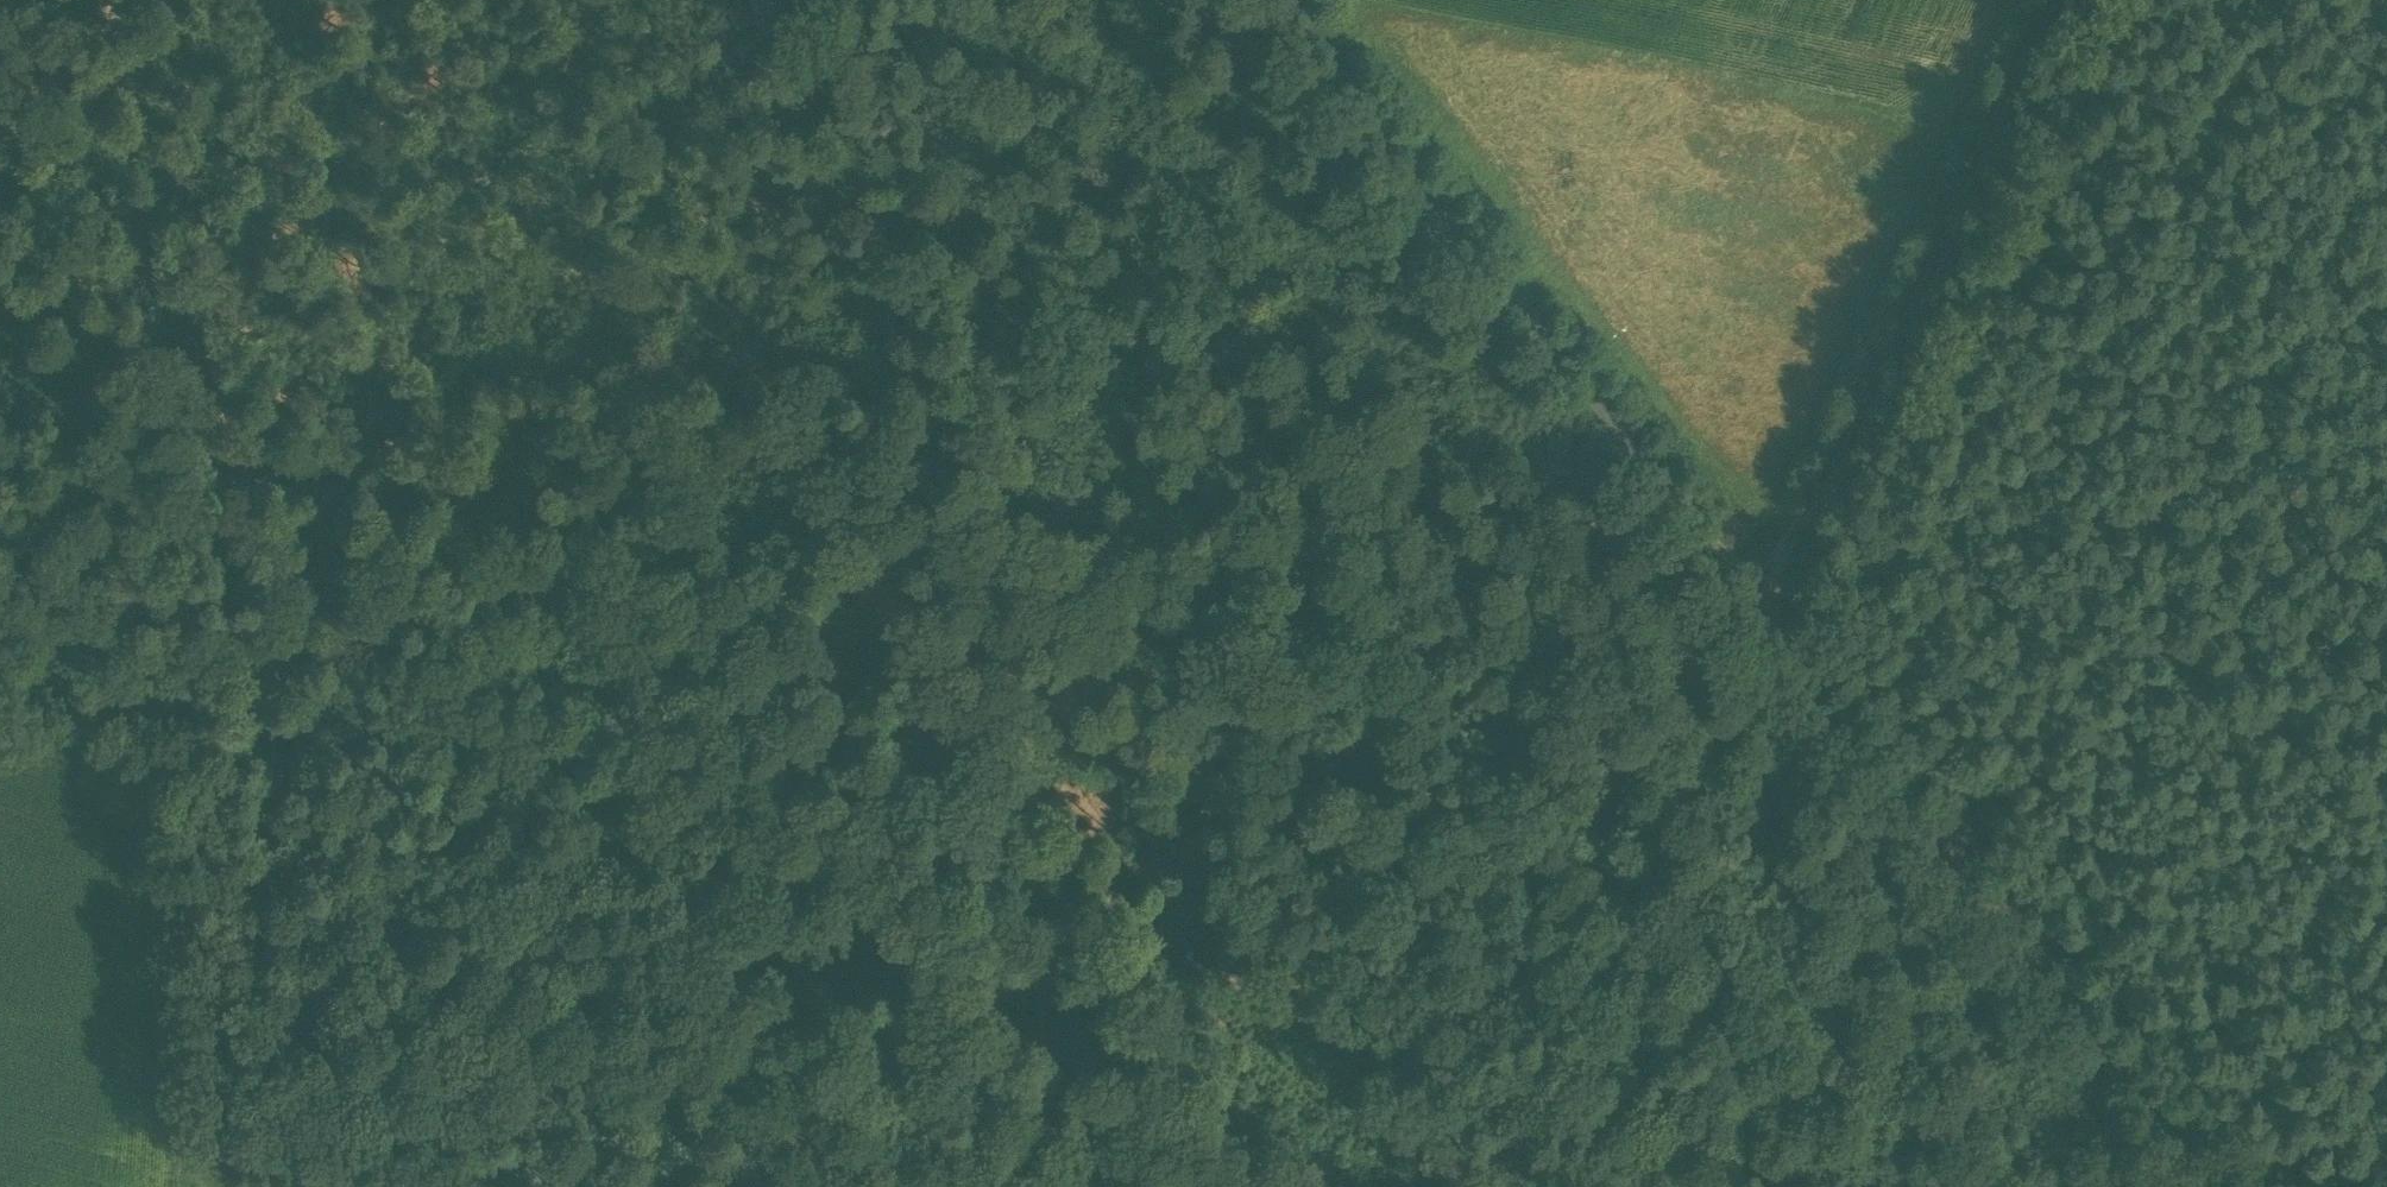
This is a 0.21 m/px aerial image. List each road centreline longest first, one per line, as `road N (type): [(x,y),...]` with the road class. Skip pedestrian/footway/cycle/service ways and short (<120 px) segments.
road 1 (unclassified): [(1291,0),(1445,184),(2194,1186)]
road 2 (track): [(2056,0),(1818,515),(1752,595)]

